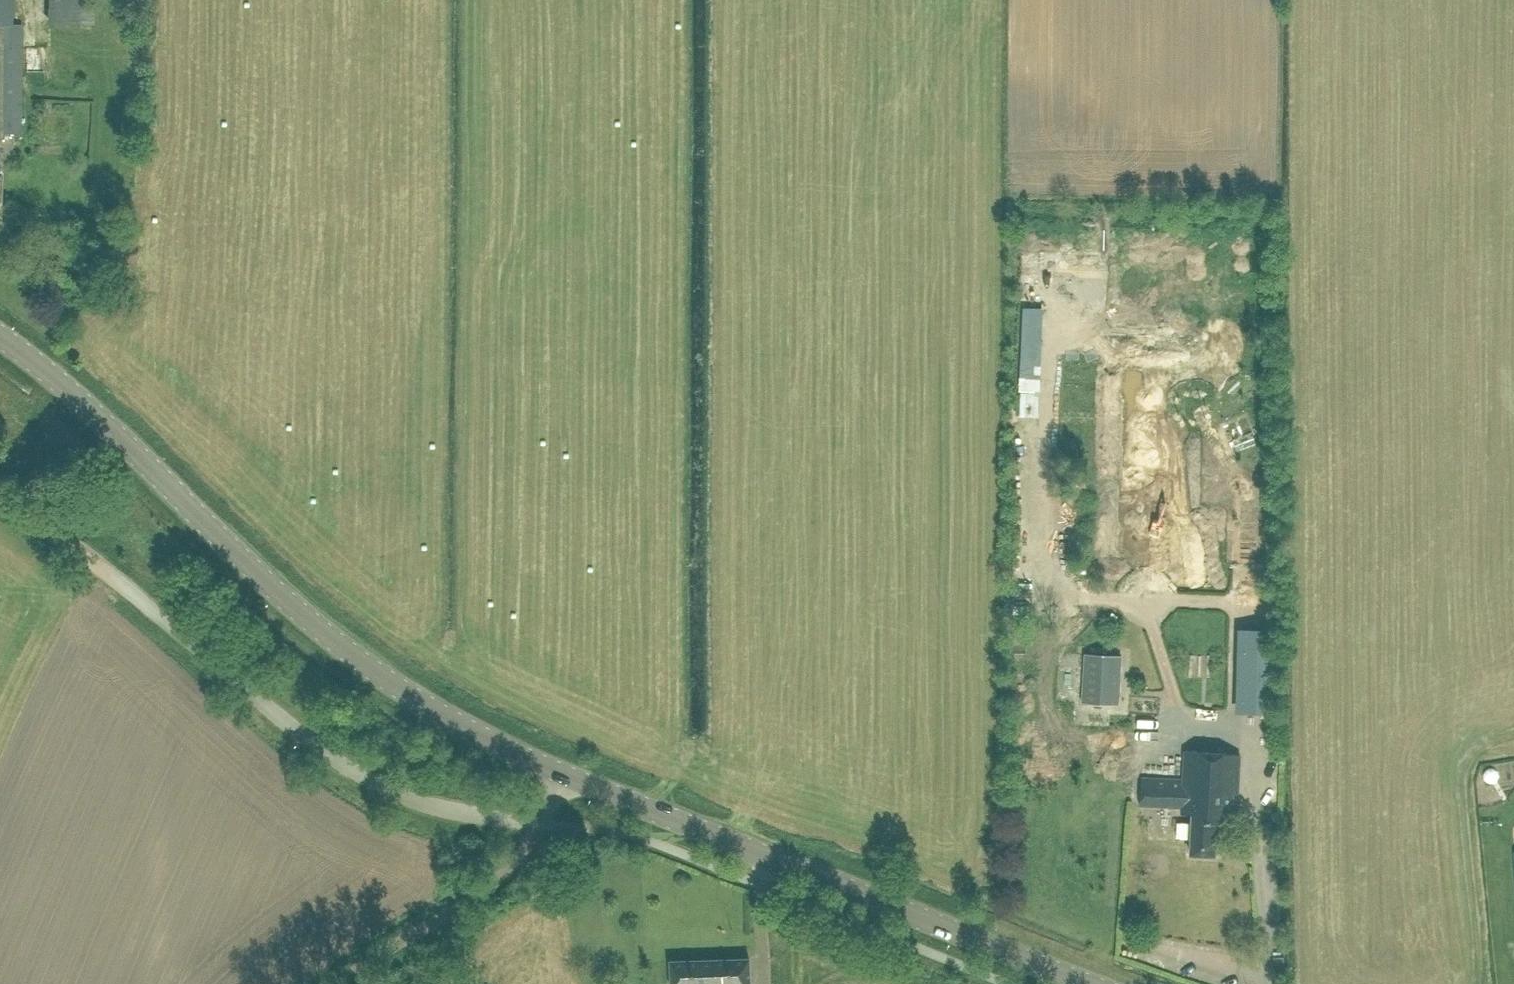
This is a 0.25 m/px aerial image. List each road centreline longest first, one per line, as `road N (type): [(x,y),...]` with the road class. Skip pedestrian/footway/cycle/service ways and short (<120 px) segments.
road 1 (secondary): [(564,776),(335,643),(130,441),(0,342)]
road 2 (unclassified): [(0,496),(327,752),(374,780),(422,802),(537,823),(564,776)]
road 3 (secondary): [(1091,983),(564,776)]
road 4 (track): [(333,983),(497,881),(537,823)]

